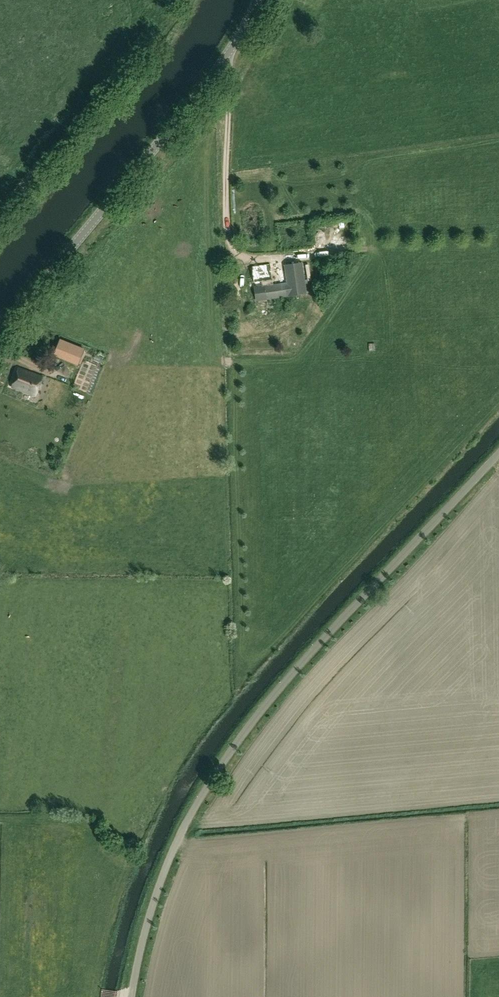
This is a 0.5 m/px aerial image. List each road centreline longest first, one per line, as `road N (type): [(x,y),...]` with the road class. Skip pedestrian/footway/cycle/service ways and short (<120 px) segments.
road 1 (unclassified): [(131,996),(156,897),(203,792),(300,665),(498,455)]
road 2 (tertiary): [(0,340),(199,97),(258,0)]

